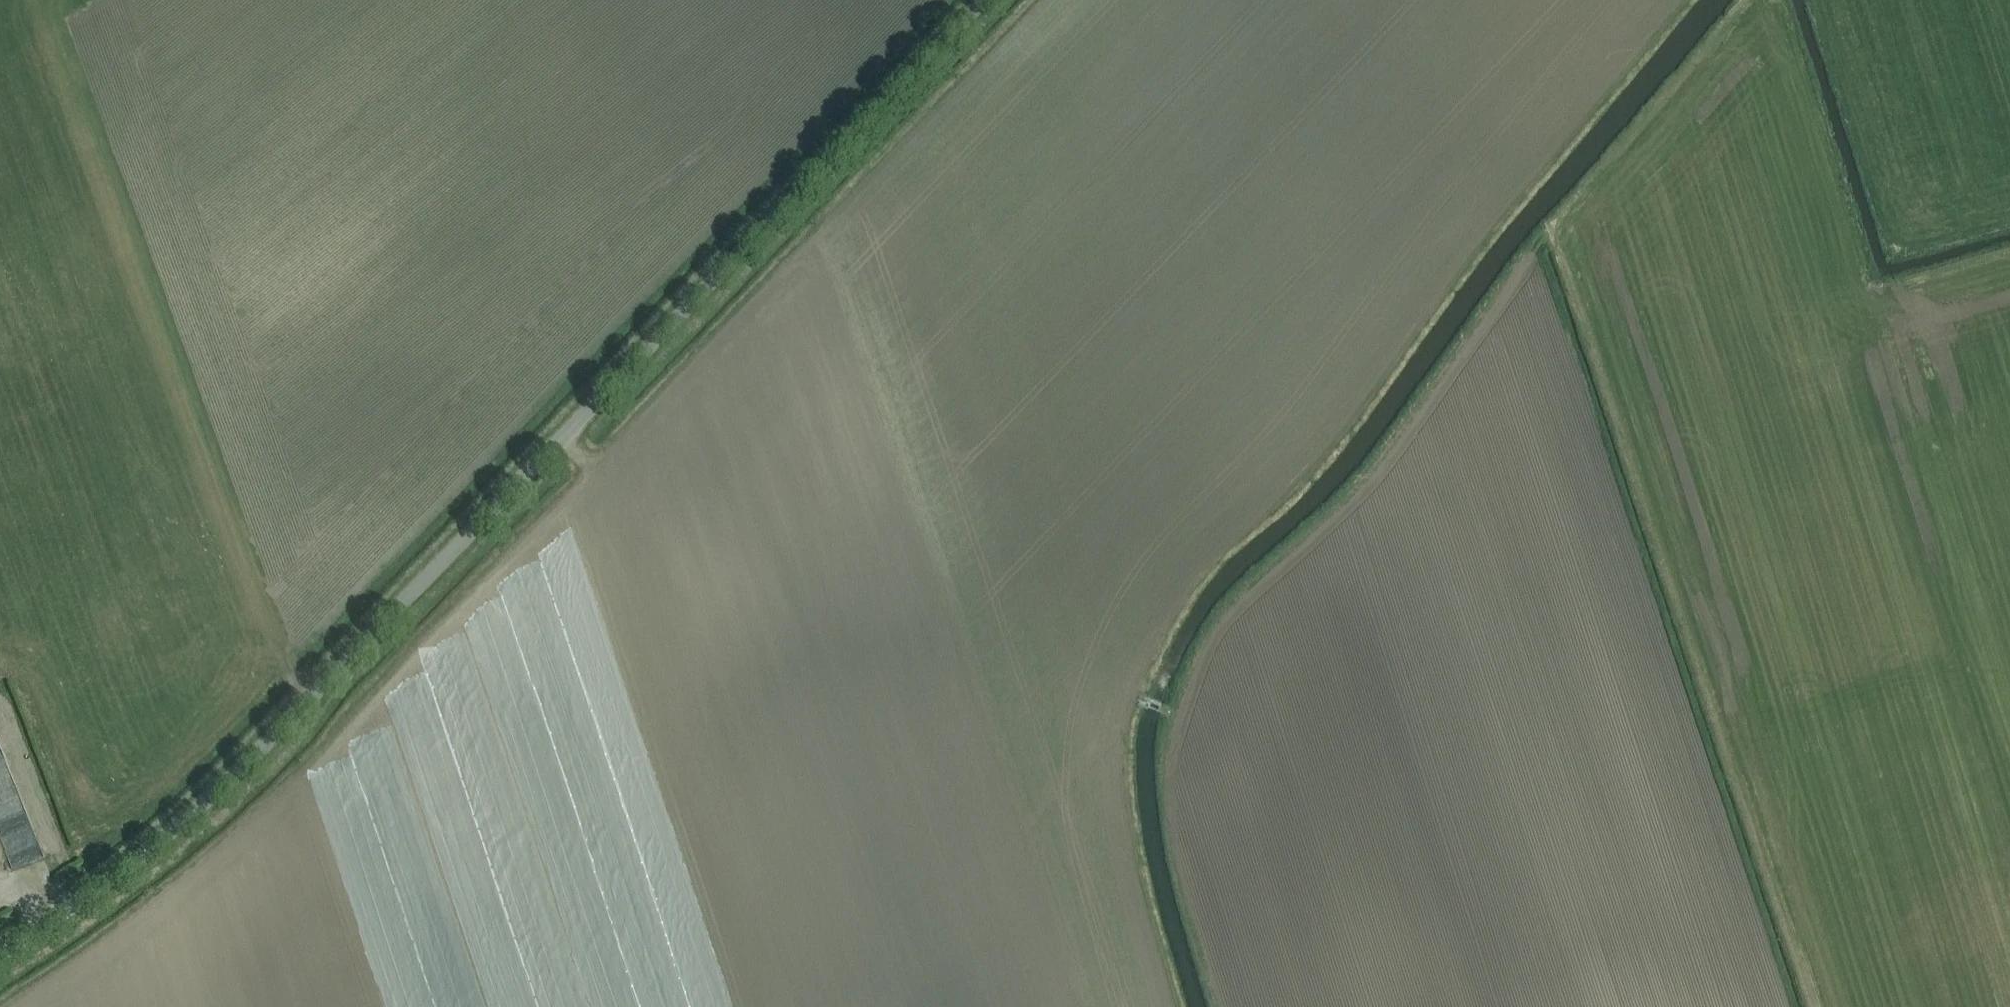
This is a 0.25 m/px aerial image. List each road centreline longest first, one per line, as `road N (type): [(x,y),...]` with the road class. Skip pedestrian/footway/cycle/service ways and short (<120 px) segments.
road 1 (unclassified): [(0,957),(121,870),(252,758),(984,0)]

